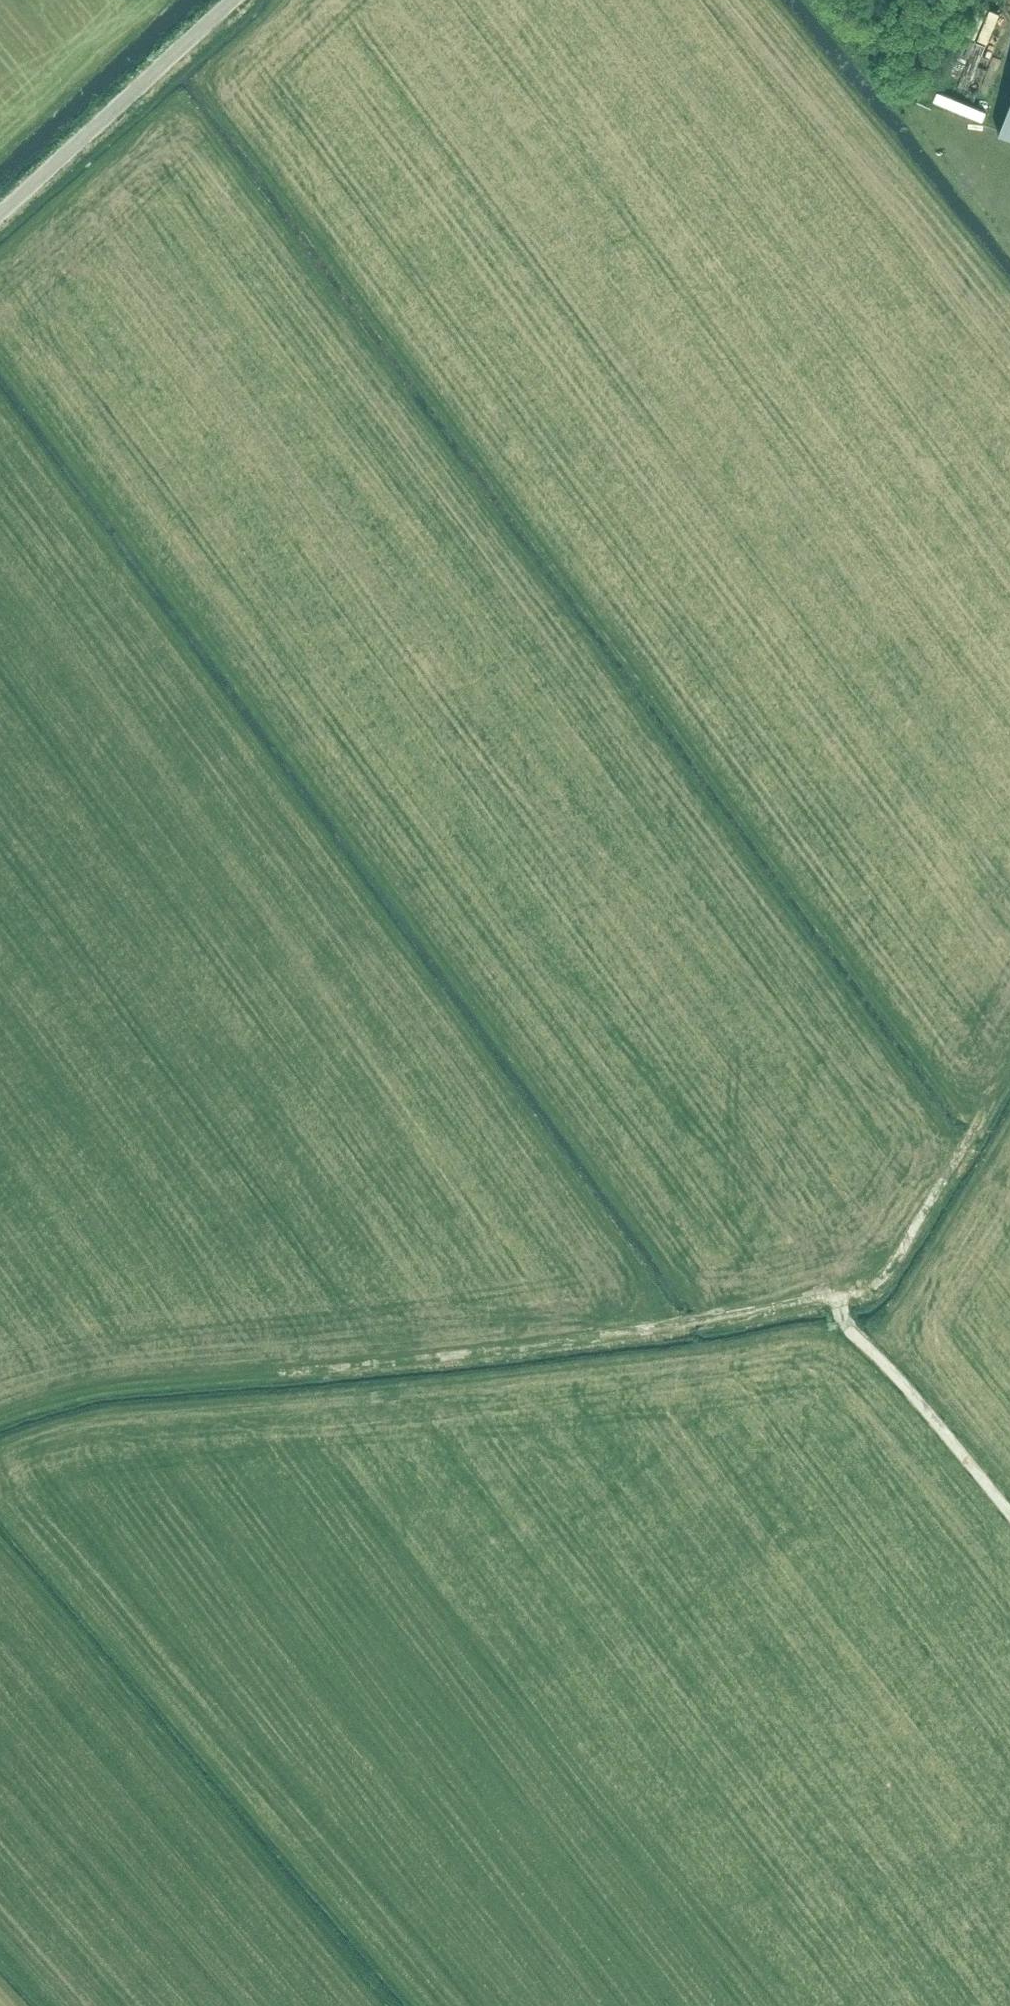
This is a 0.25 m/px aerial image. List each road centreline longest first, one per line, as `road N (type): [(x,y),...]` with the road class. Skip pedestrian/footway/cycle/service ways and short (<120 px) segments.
road 1 (unclassified): [(0,211),(237,0)]

